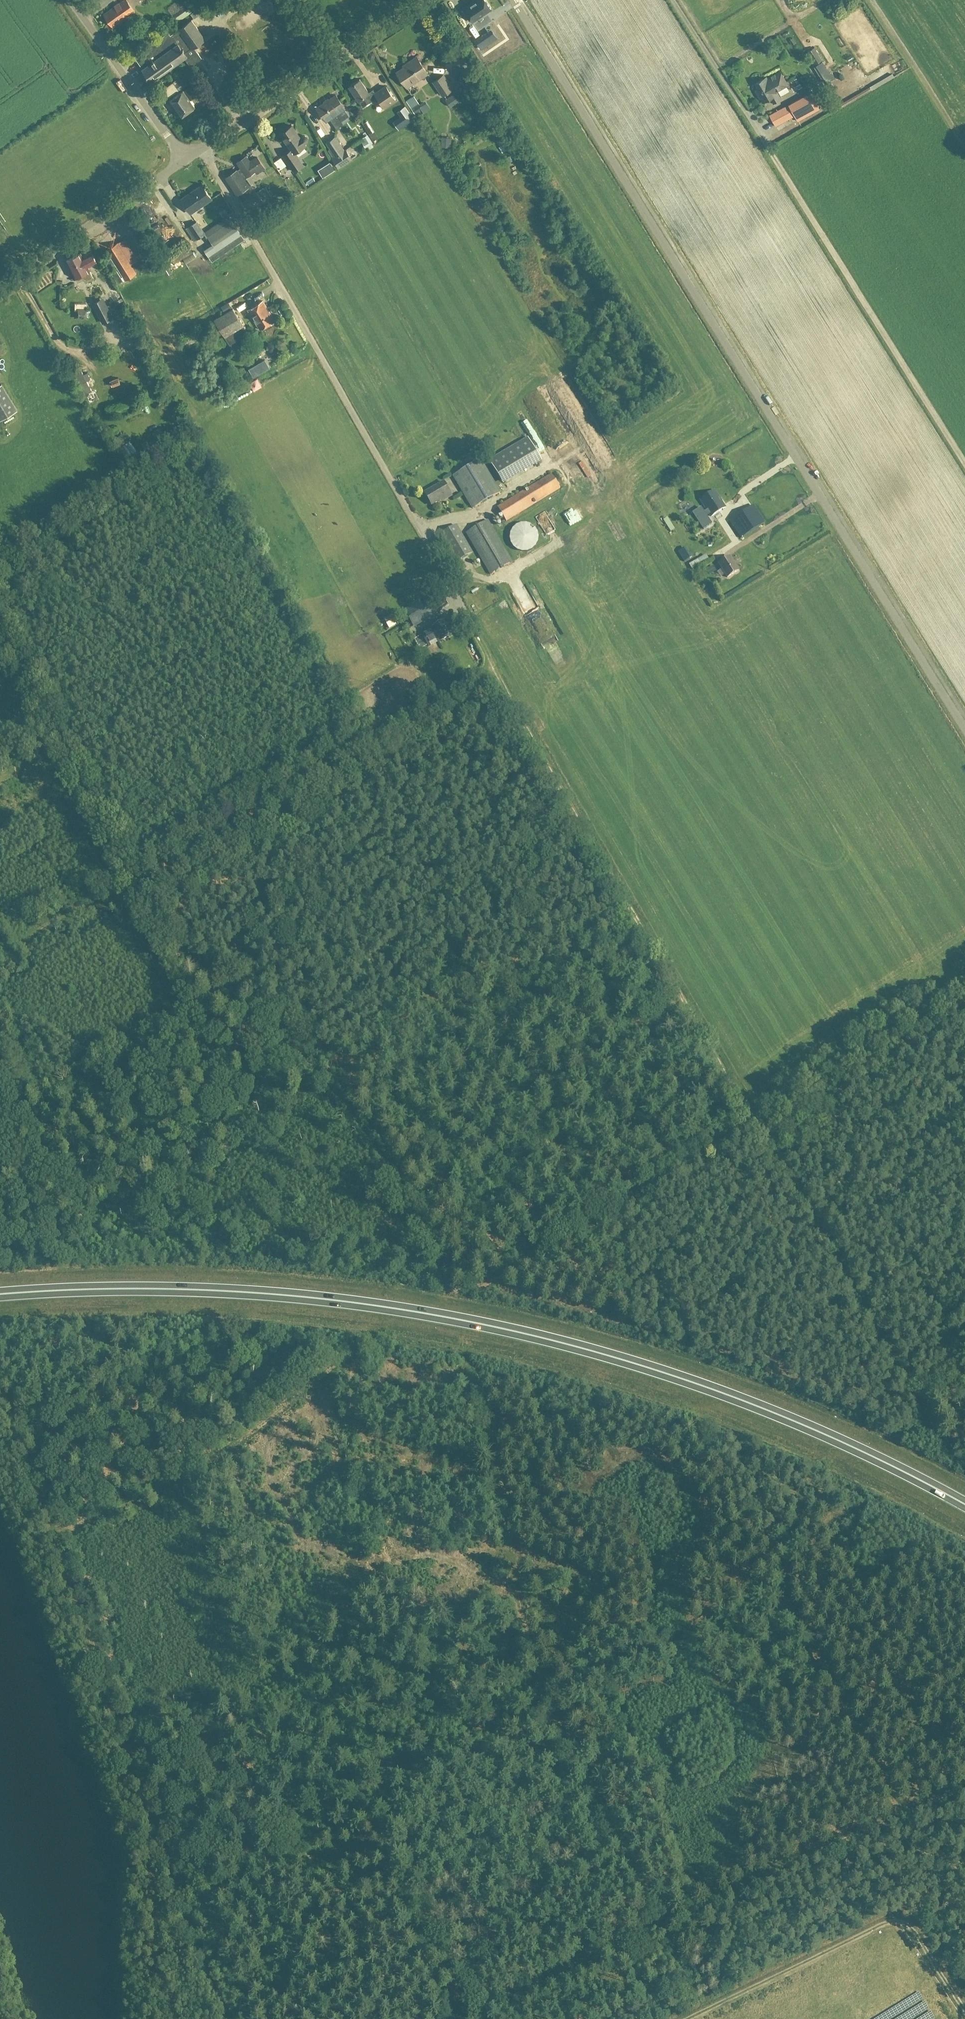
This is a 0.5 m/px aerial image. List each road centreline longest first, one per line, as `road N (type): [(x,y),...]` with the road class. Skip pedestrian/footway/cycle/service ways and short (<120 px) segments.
road 1 (track): [(0,629),(160,929),(282,1035),(349,1112),(418,1217),(453,1295),(613,1209),(964,977)]
road 2 (trunk): [(0,1296),(218,1292),(448,1318),(567,1345),(771,1412),(964,1504)]
road 3 (unclassified): [(517,7),(964,730)]
road 4 (unclassified): [(491,666),(201,149)]
road 5 (track): [(964,2012),(911,1930),(893,1922),(689,2018)]
road 6 (tertiary): [(201,149),(426,0)]
road 7 (tertiary): [(0,286),(184,160)]
road 8 (unclassified): [(184,160),(65,0)]

